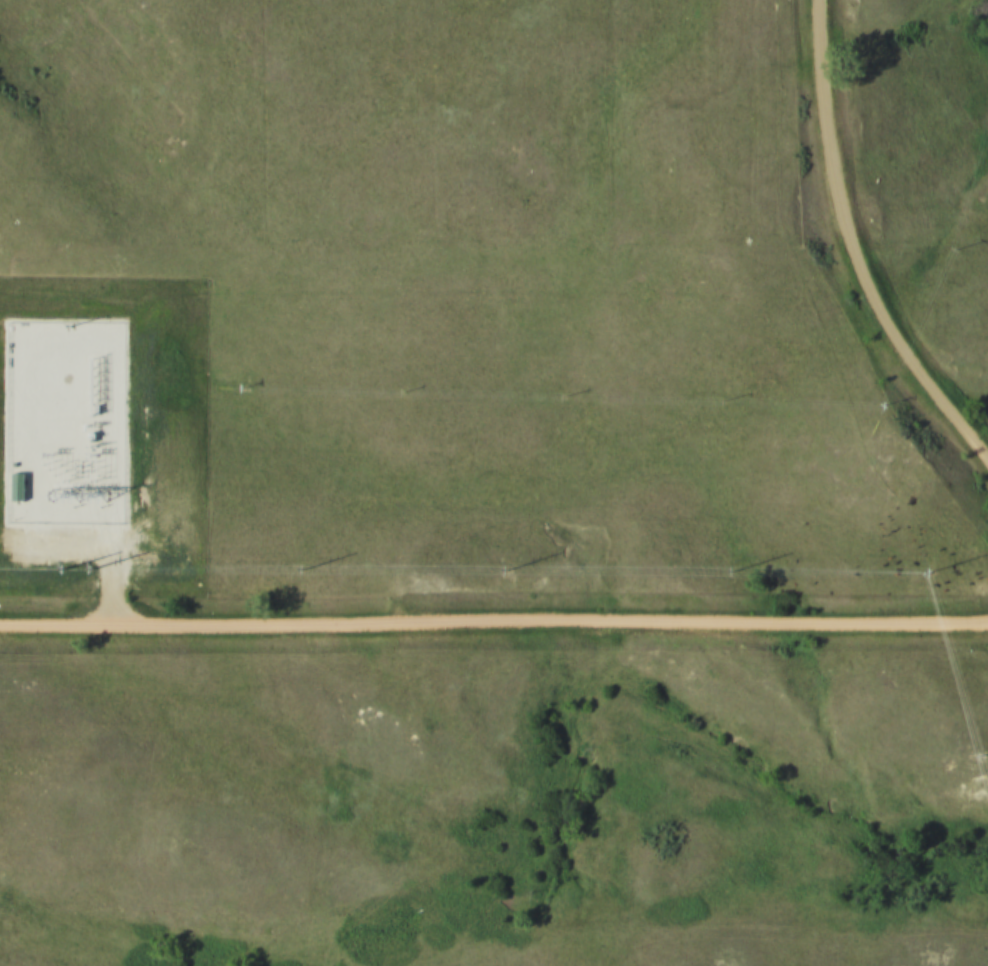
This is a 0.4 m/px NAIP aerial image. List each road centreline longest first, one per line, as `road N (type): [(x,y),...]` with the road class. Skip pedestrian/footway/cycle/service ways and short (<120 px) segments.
road 1 (residential): [(0,625),(987,623)]
road 2 (residential): [(826,0),(836,135),(864,260),(885,312),(987,444)]

